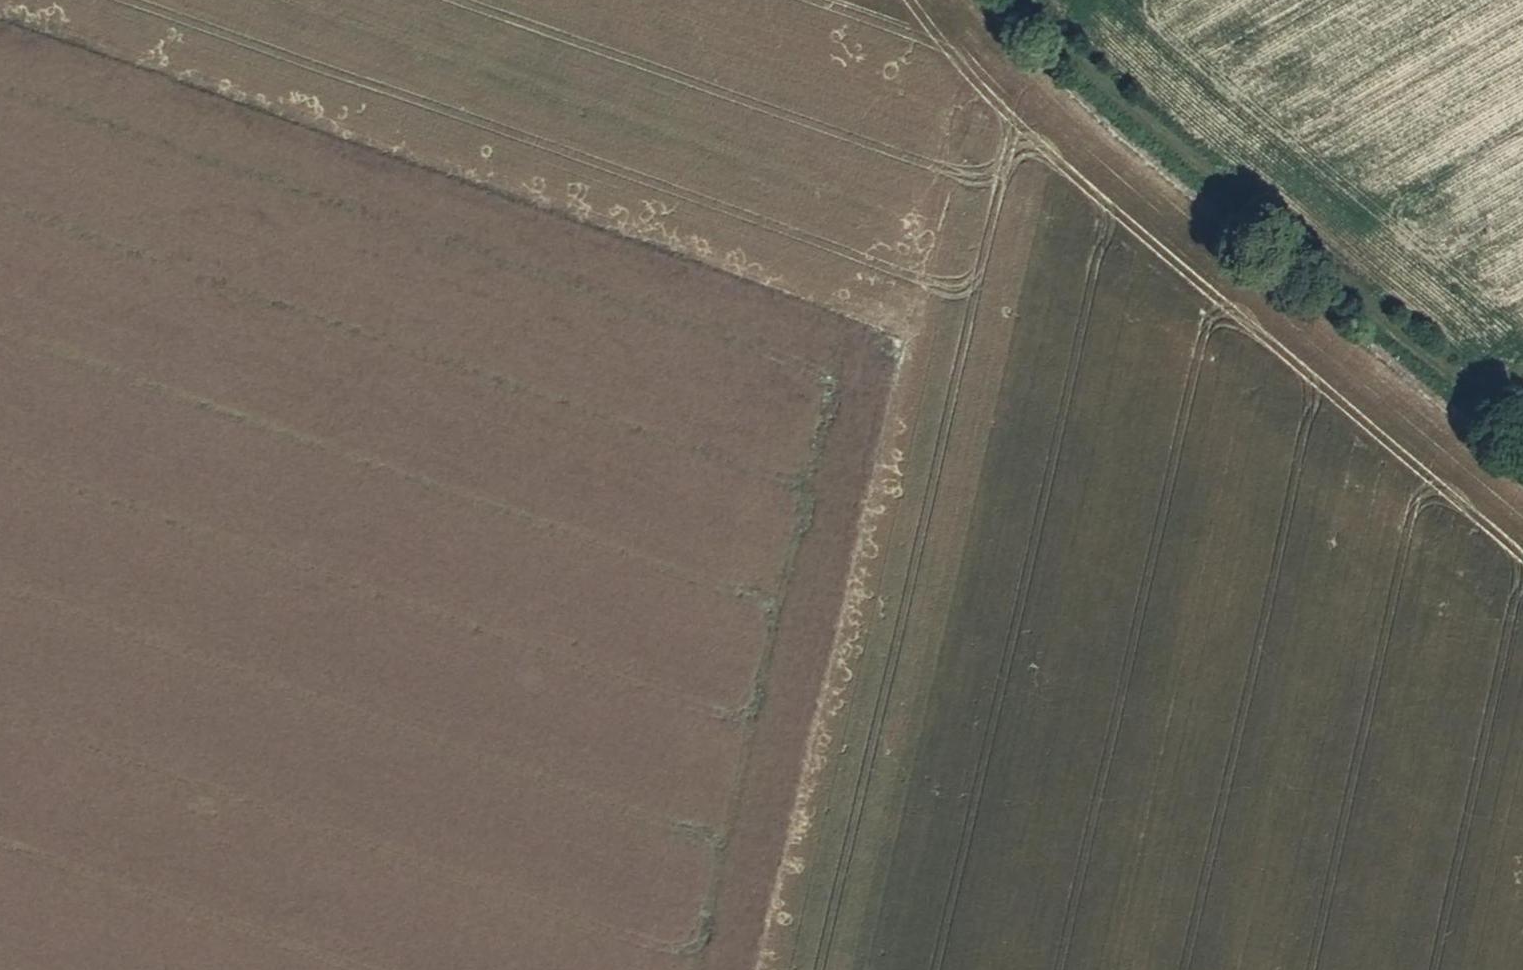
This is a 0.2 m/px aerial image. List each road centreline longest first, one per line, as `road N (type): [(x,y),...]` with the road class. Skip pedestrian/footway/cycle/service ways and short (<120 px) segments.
road 1 (track): [(1522,447),(1034,37),(1012,0)]

